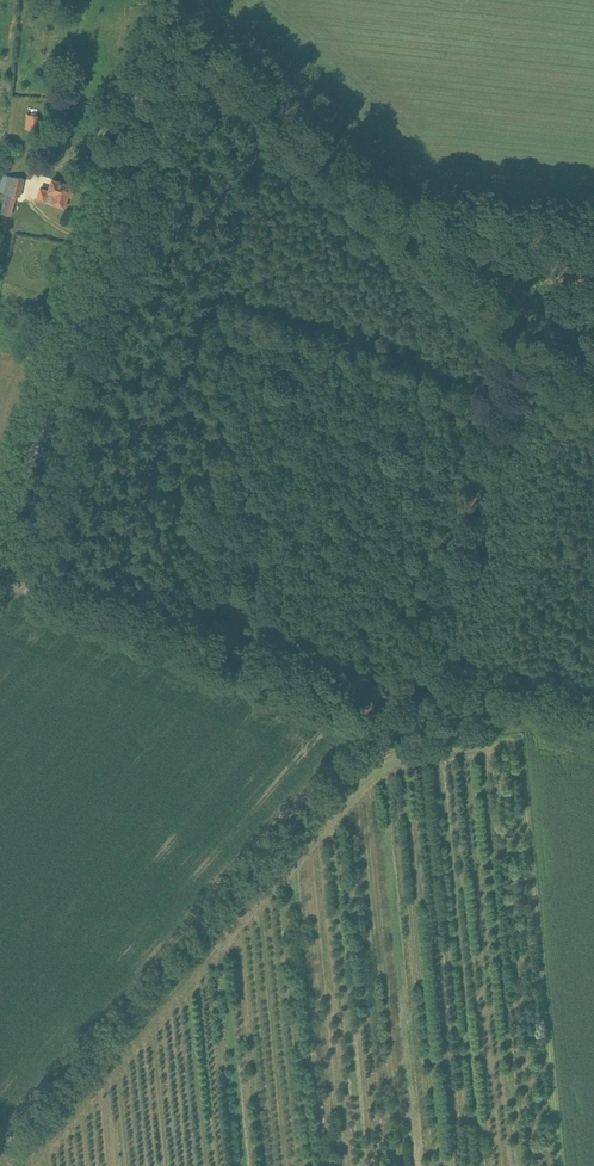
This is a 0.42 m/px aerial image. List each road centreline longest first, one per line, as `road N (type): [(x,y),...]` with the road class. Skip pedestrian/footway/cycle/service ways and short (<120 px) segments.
road 1 (unclassified): [(593,399),(168,3)]
road 2 (unclassified): [(56,373),(168,3)]
road 3 (track): [(593,231),(397,216)]
road 4 (track): [(56,373),(0,525)]

